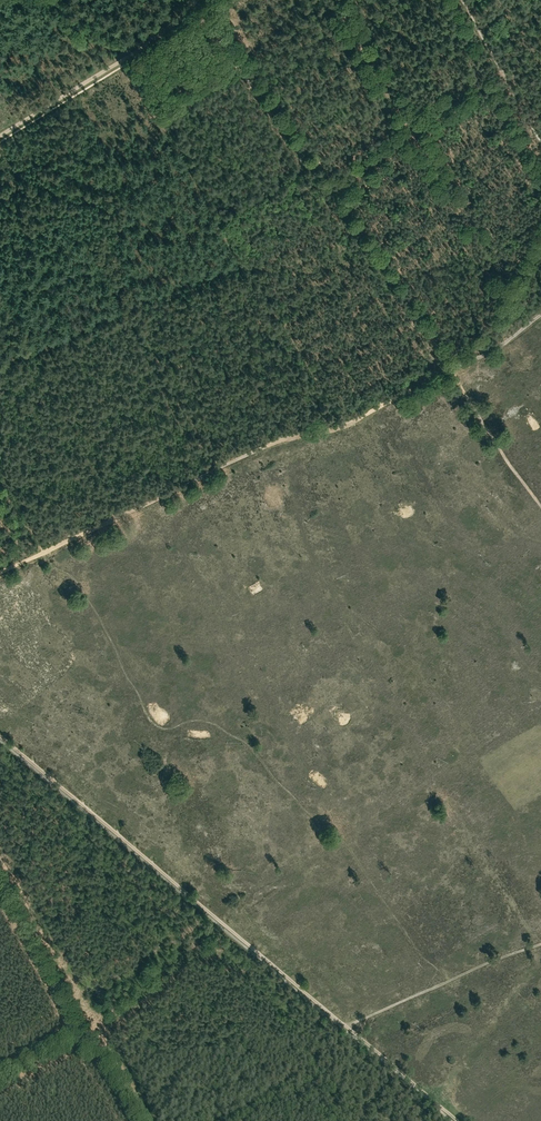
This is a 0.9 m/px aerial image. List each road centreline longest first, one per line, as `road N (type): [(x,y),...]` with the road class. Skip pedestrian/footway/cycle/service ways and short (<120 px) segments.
road 1 (track): [(459,1120),(0,735)]
road 2 (track): [(0,135),(146,48),(203,0)]

